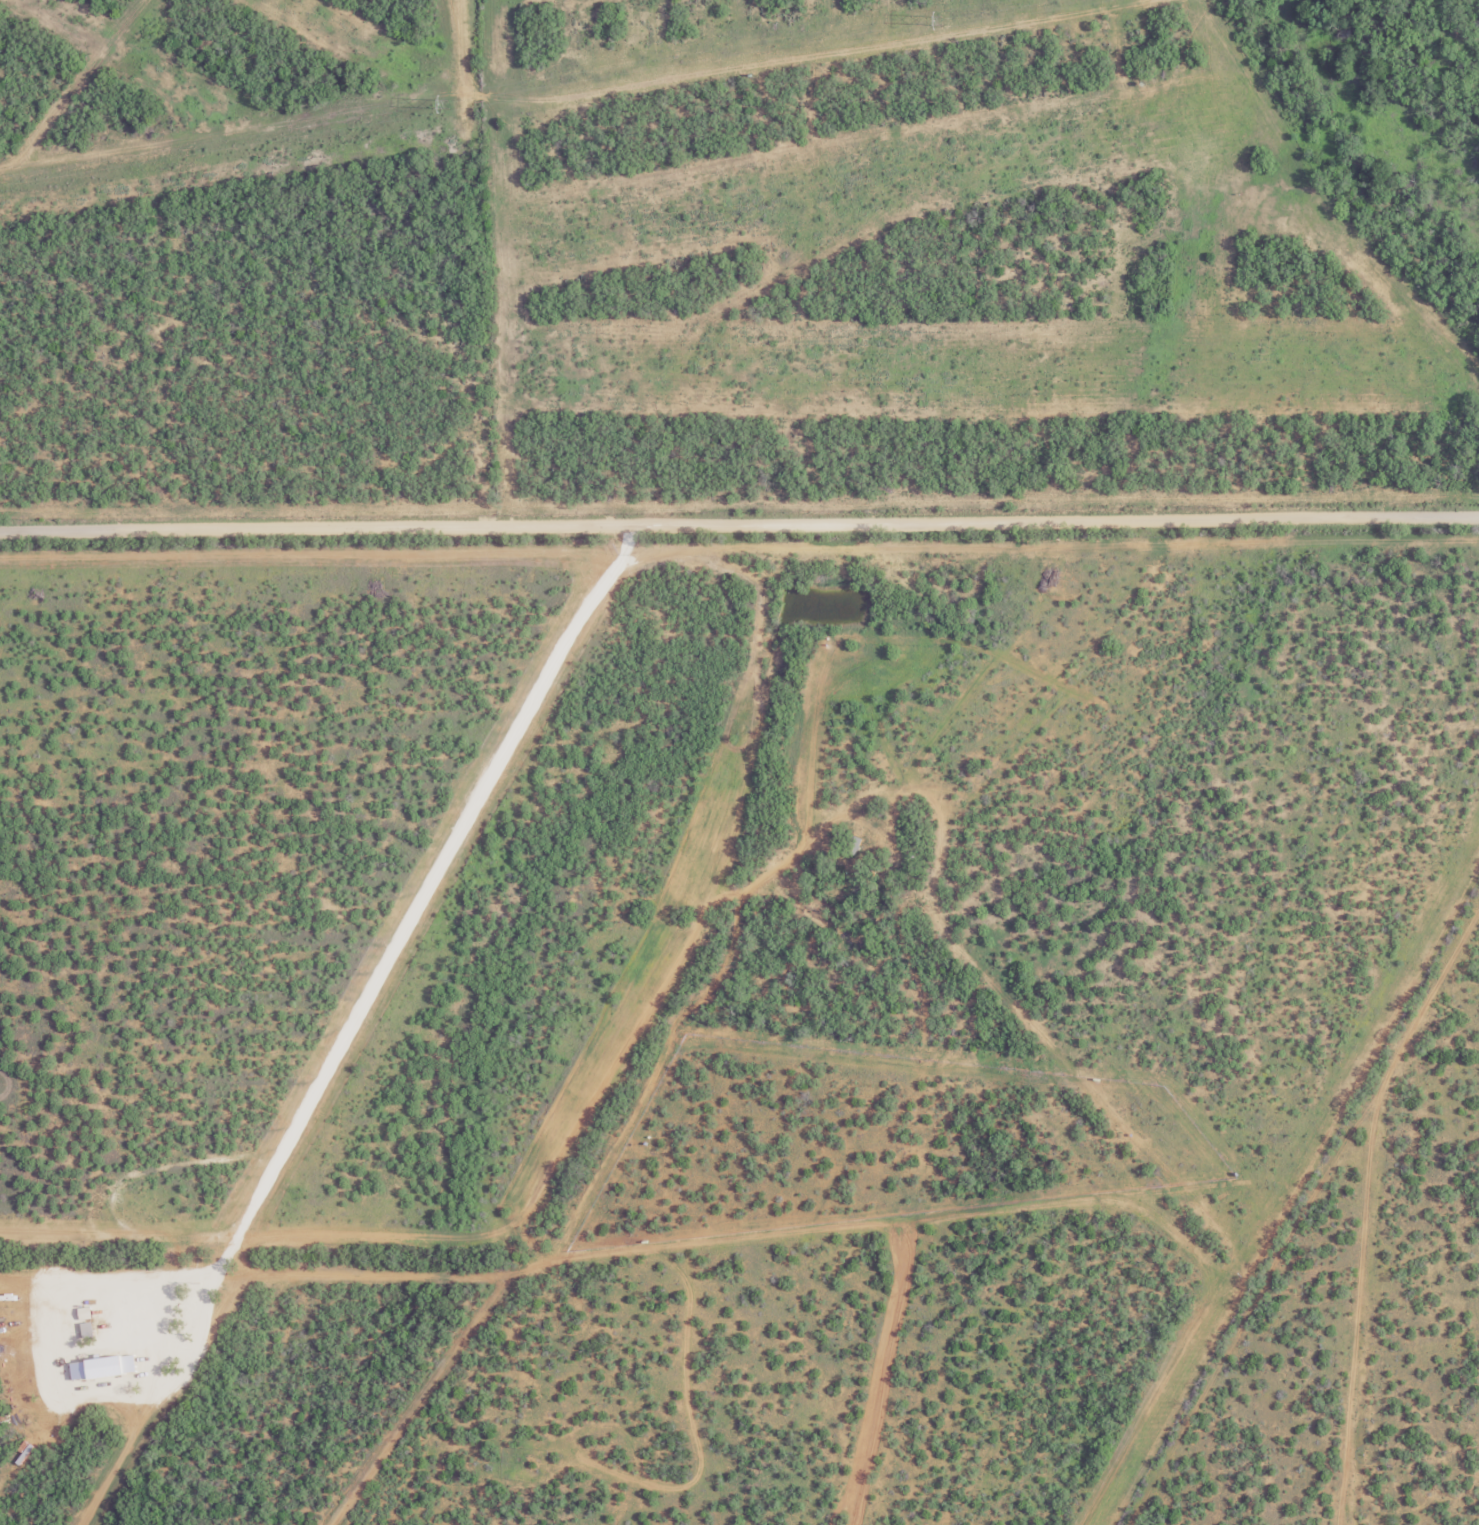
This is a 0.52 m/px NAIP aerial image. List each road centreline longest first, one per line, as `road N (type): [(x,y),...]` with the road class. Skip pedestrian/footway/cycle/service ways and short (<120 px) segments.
road 1 (residential): [(0,531),(1478,519)]

